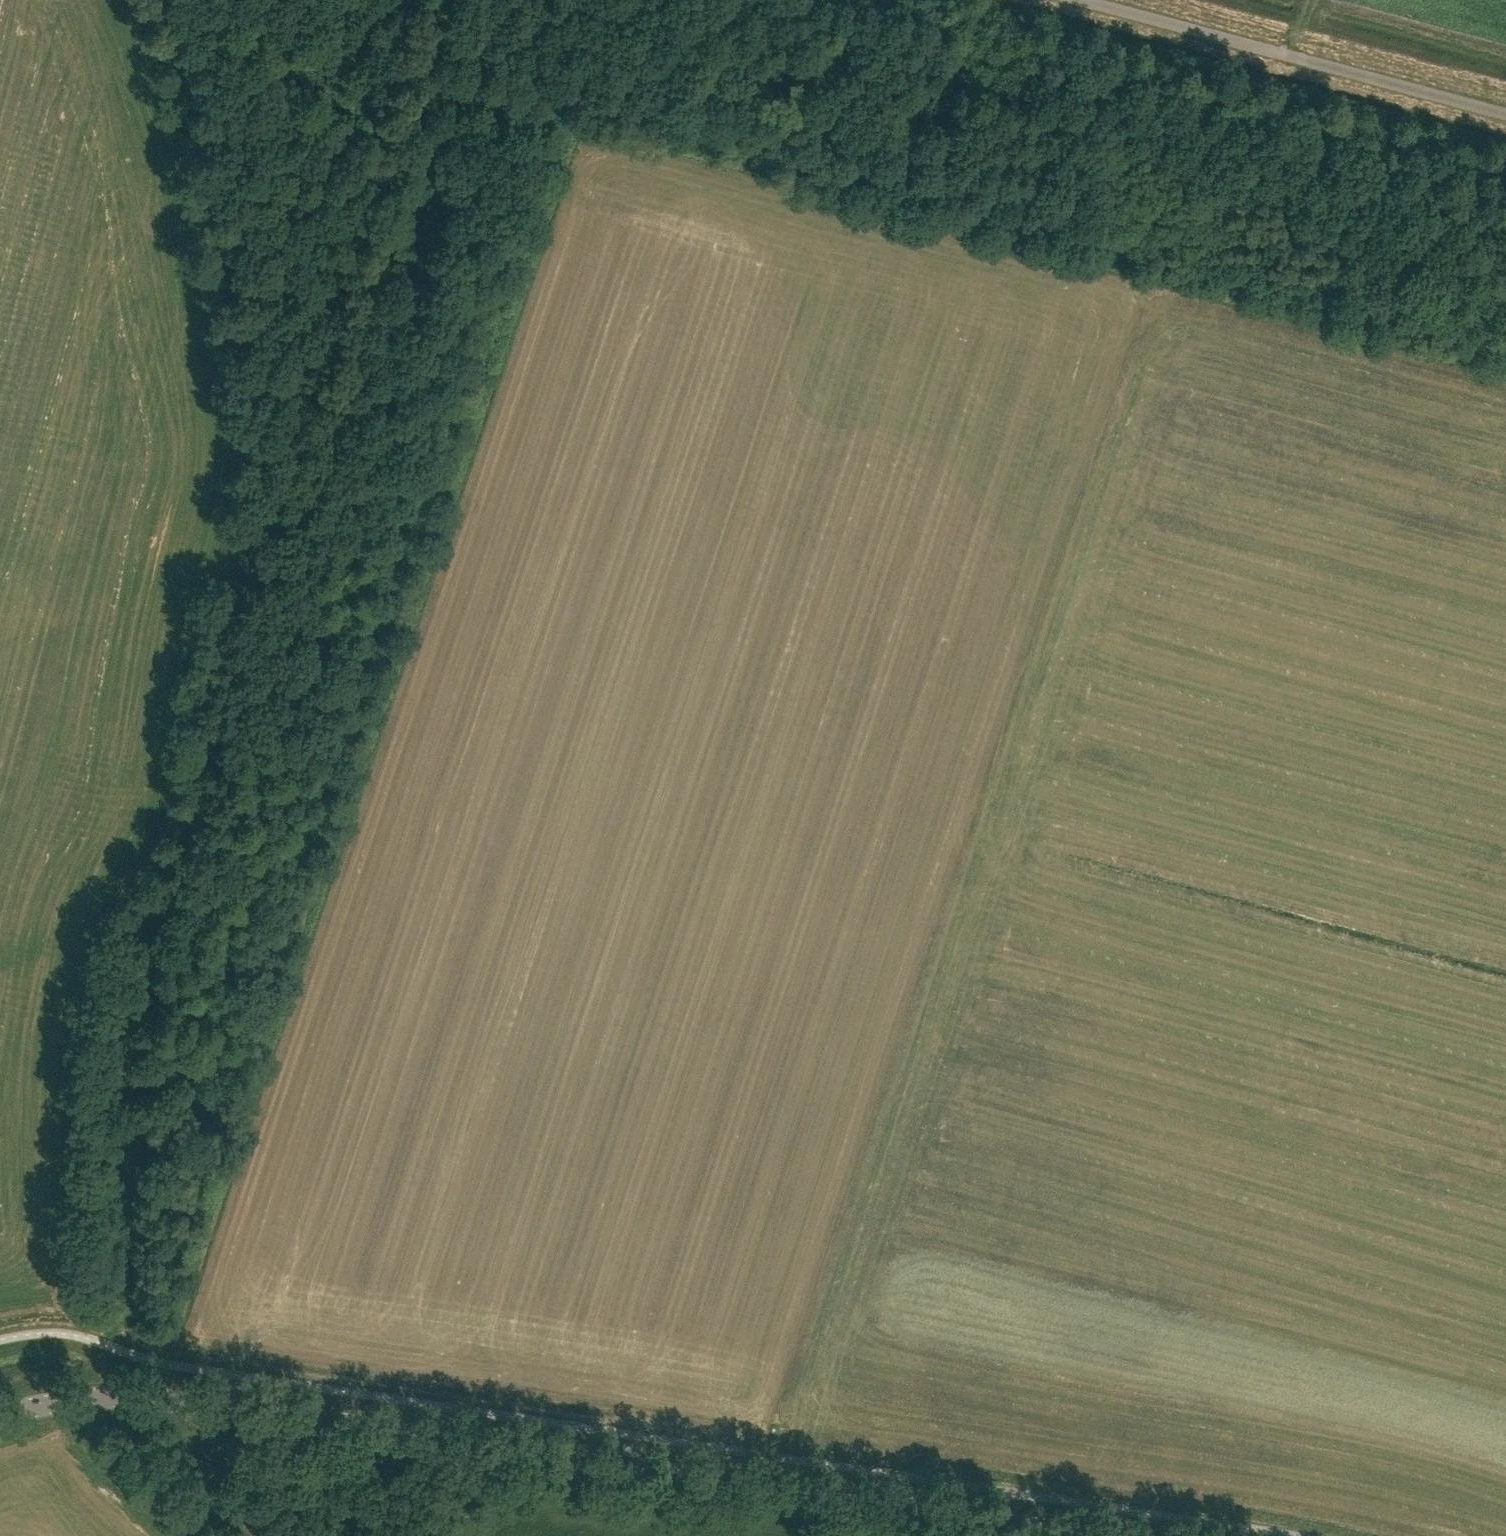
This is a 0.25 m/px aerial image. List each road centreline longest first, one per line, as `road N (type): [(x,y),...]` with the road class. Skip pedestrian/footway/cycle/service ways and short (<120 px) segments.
road 1 (tertiary): [(1091,1535),(201,1401),(55,1400),(0,1417)]
road 2 (unclassified): [(1081,0),(1505,114)]
road 3 (track): [(203,1371),(198,1449),(213,1498),(238,1535)]

